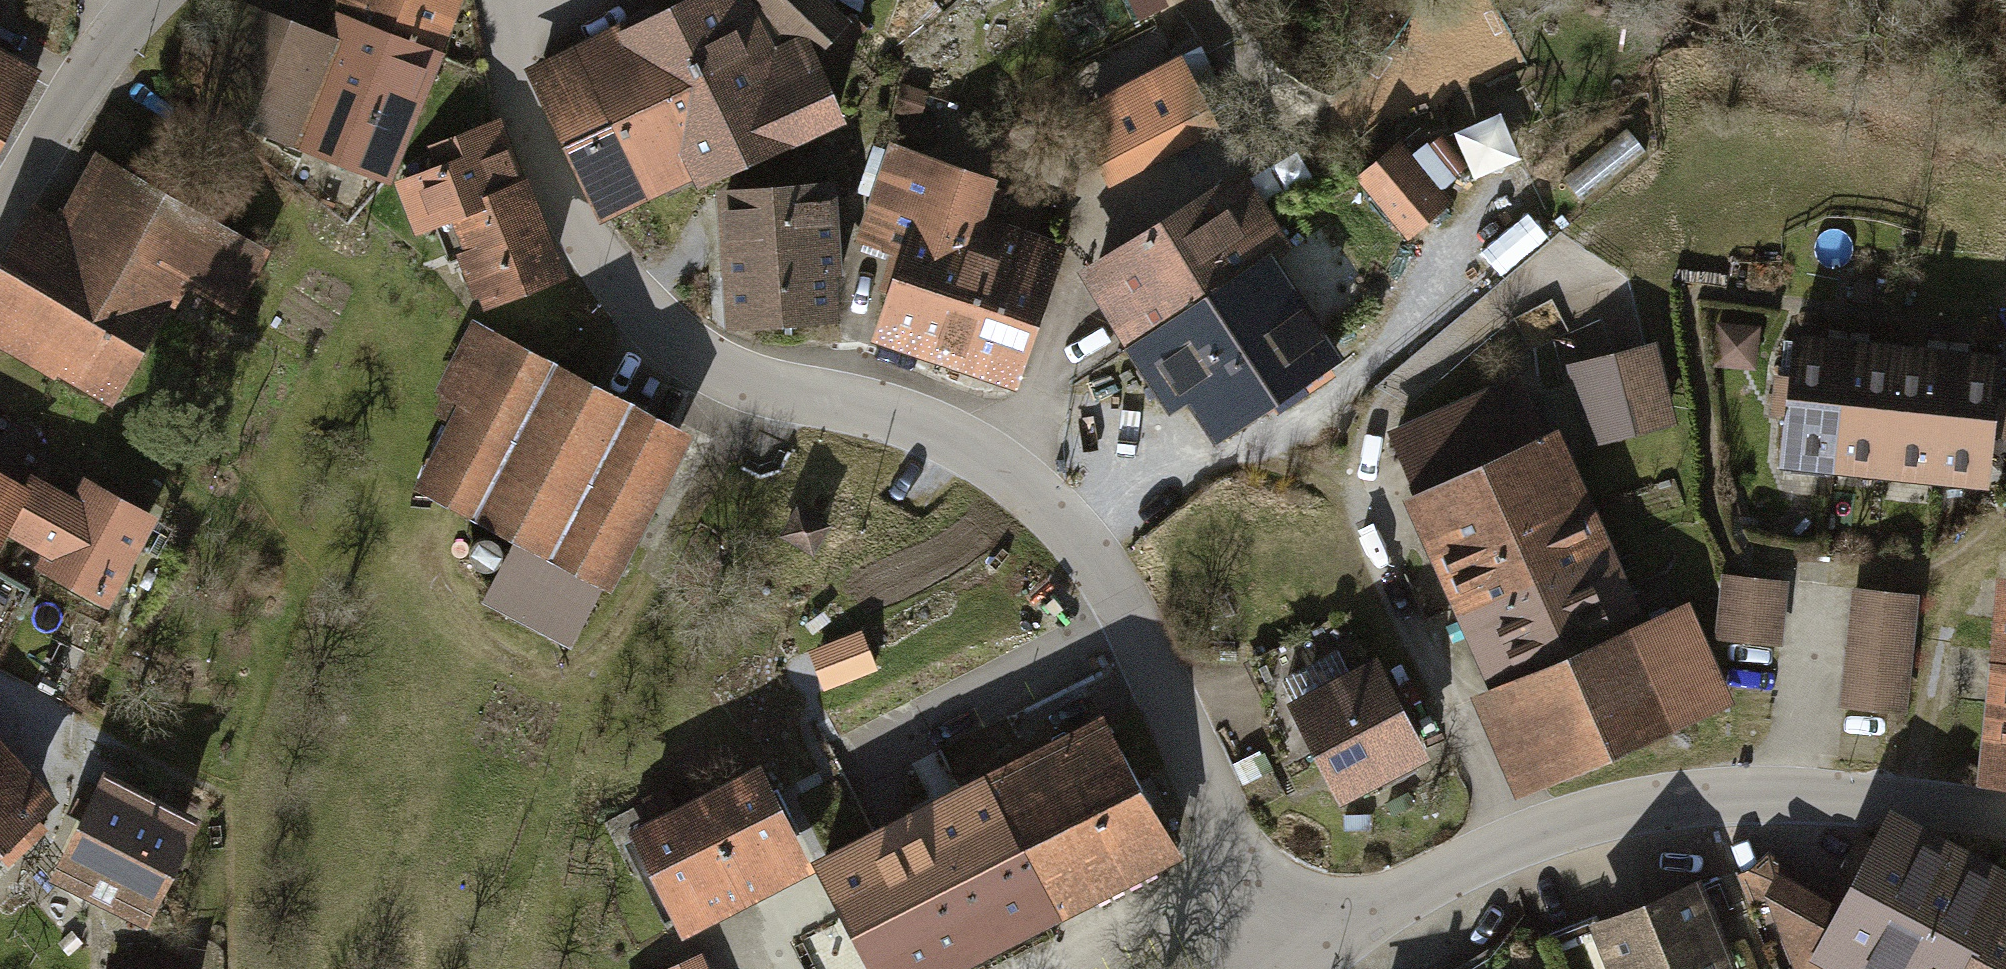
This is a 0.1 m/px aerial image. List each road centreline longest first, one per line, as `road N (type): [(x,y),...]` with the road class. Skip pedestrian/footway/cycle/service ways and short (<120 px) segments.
road 1 (residential): [(513,0),(530,118),(561,189),(672,340),(727,374),(872,411),(987,458),(1097,557),(1307,967)]
road 2 (tertiary): [(1307,967),(1502,844),(1679,805),(1787,793),(1904,794),(2005,808)]
road 3 (tertiary): [(0,208),(76,89),(154,0)]

